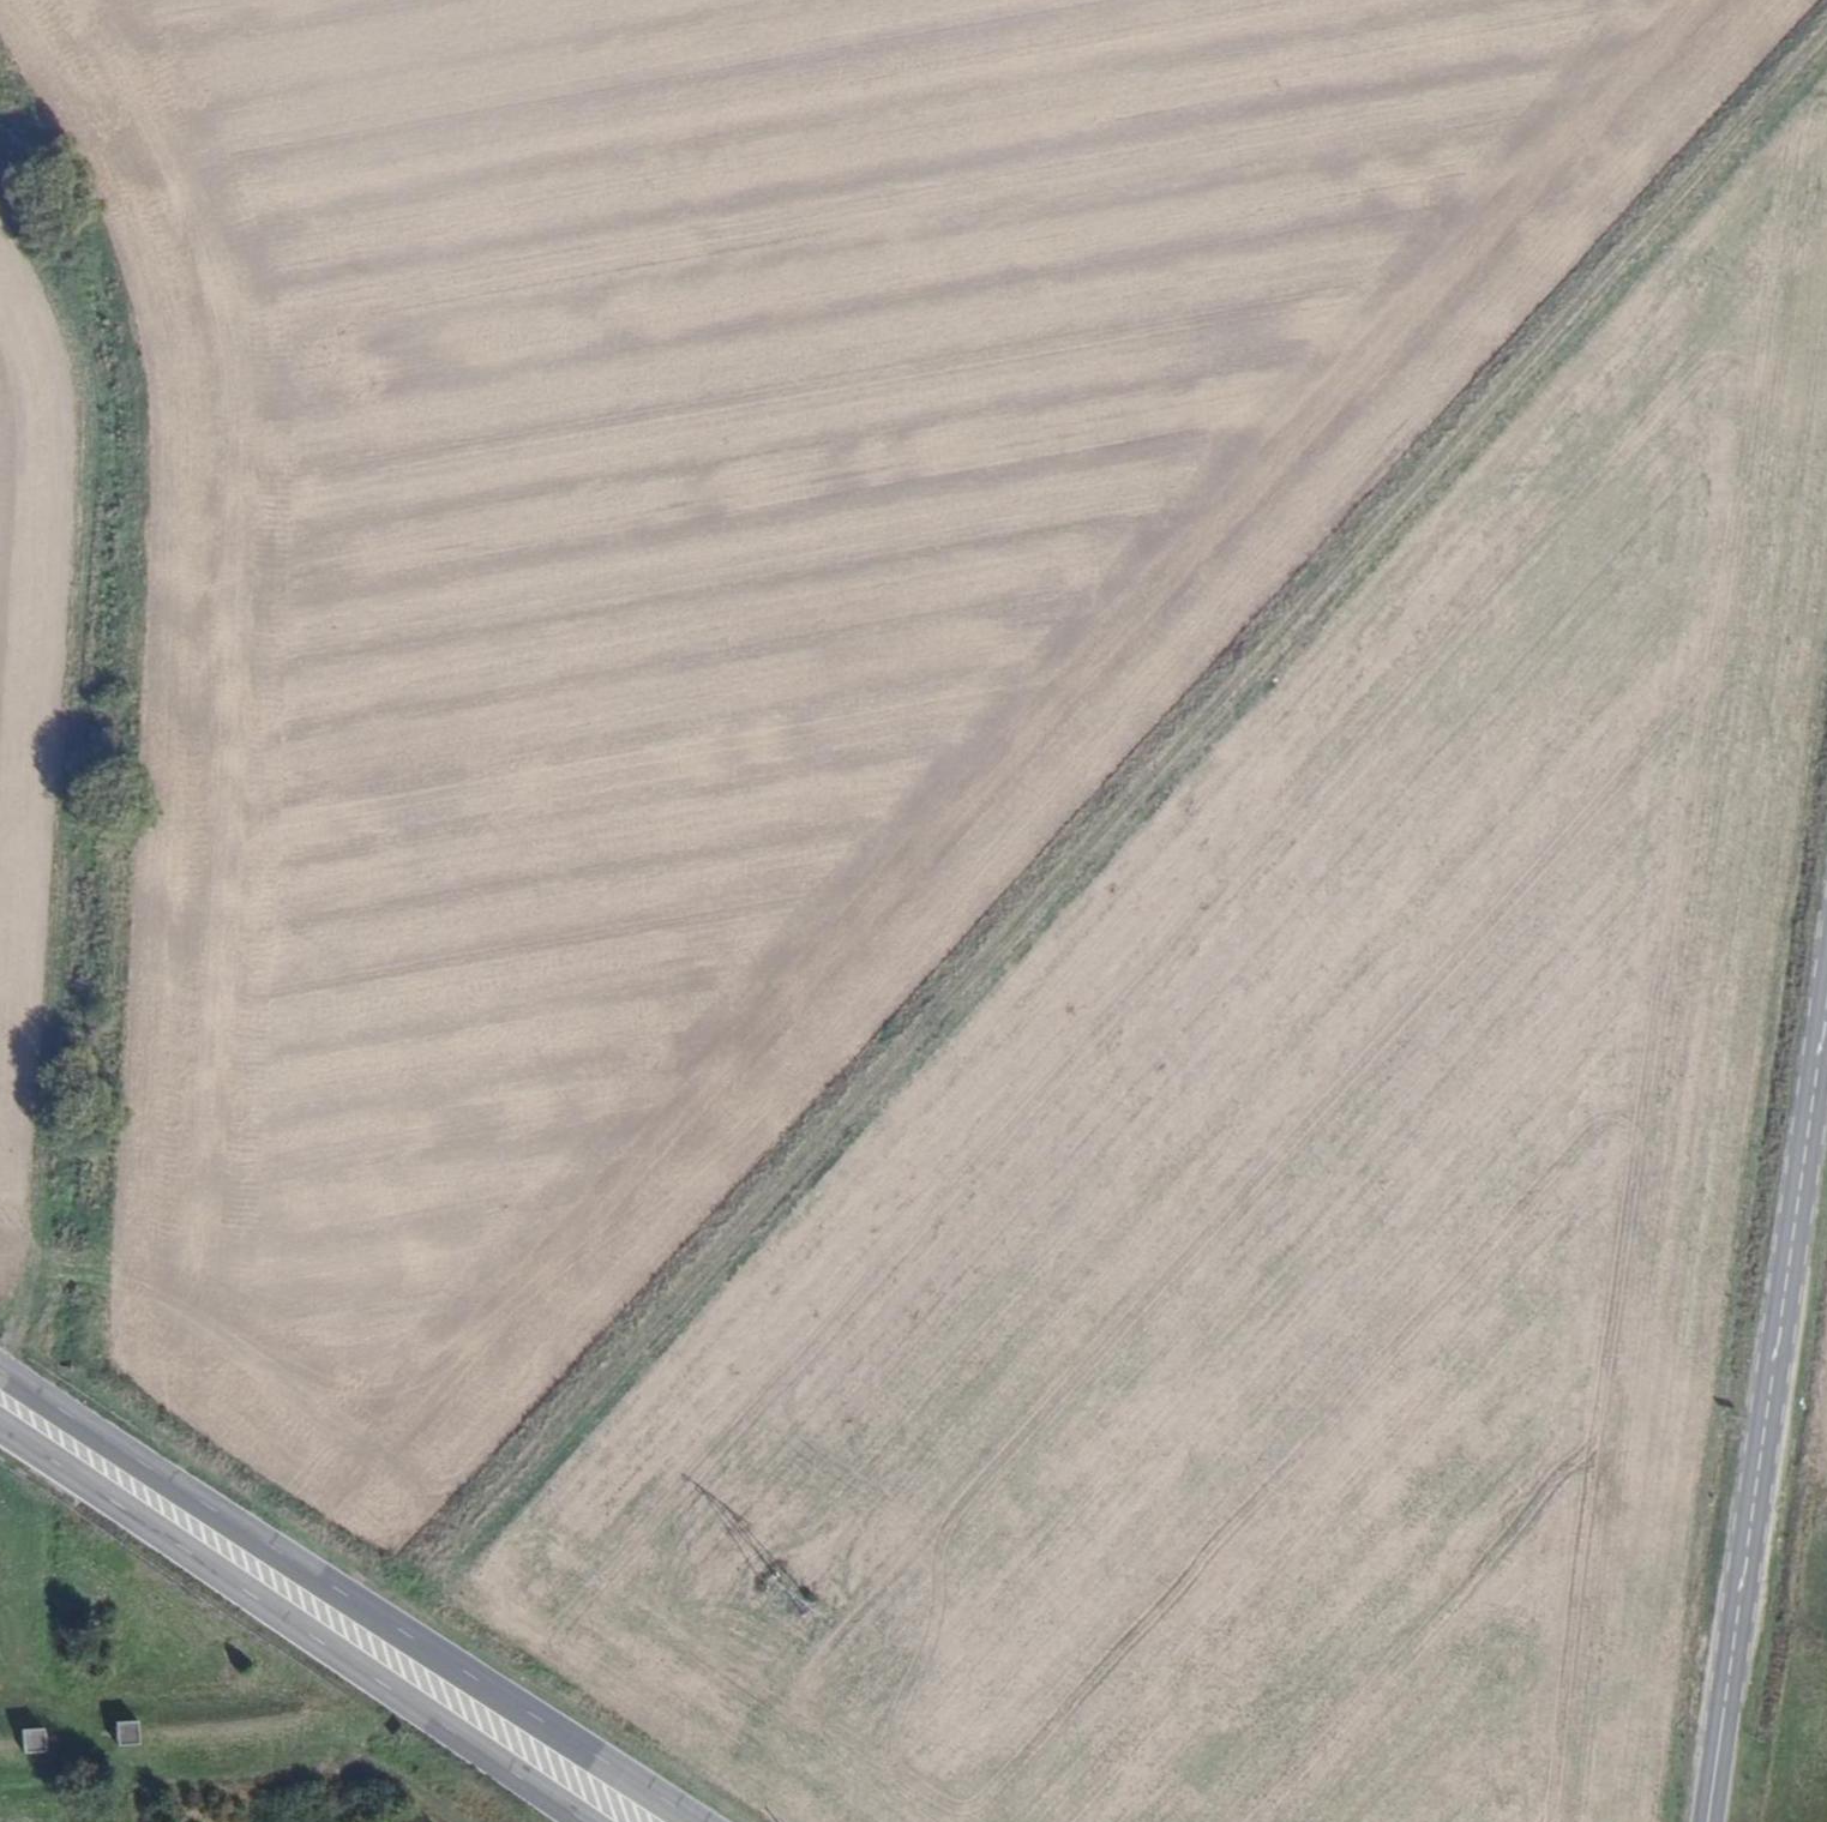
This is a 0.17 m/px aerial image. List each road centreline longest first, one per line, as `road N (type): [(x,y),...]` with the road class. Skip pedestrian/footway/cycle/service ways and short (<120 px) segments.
road 1 (primary): [(692,1821),(0,1371)]
road 2 (secondary): [(1826,1032),(1710,1821)]
road 3 (primary): [(0,1428),(583,1821)]
road 4 (track): [(0,1716),(17,1708),(60,1713),(85,1731),(88,1762),(50,1806),(70,1821)]

